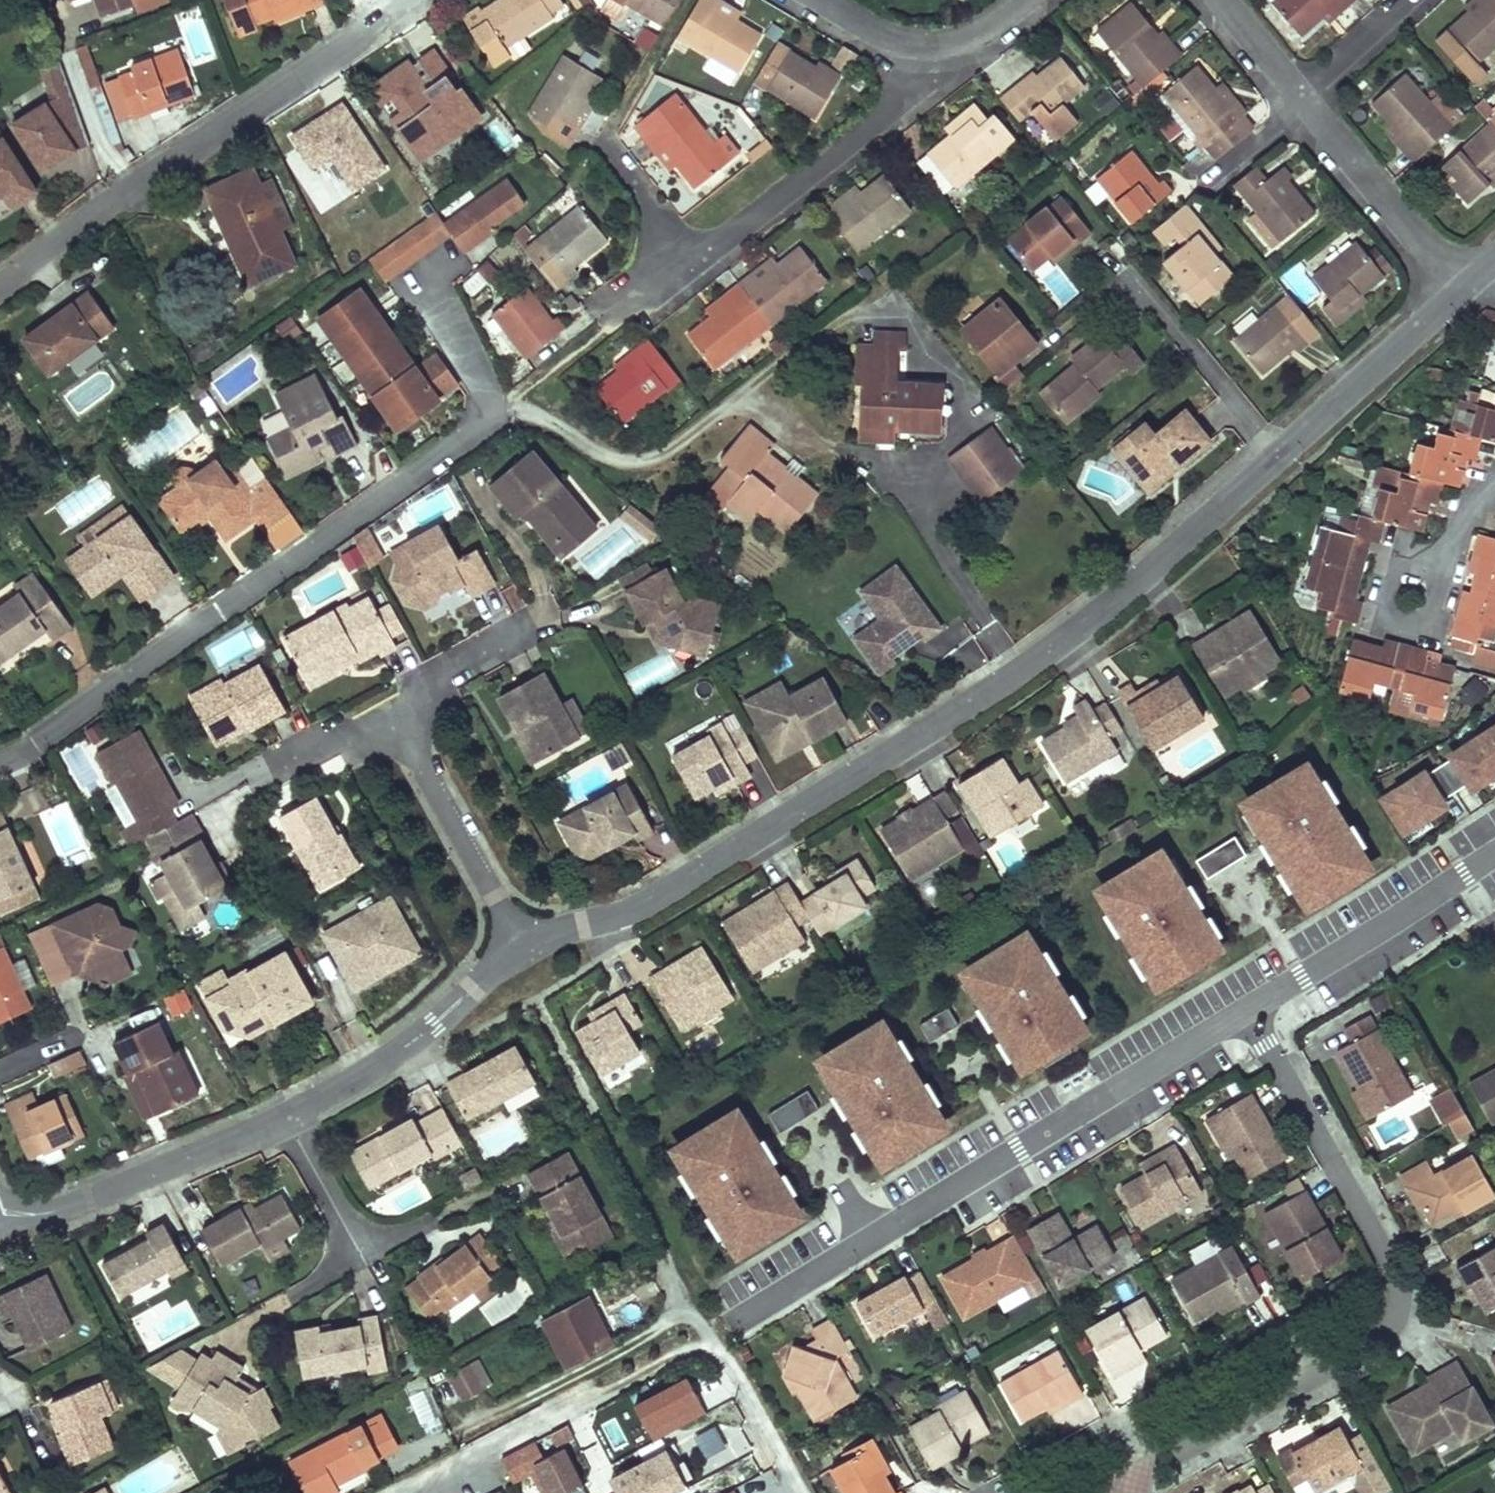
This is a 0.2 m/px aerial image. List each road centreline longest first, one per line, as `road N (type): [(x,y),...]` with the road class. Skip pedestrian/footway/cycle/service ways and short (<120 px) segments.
road 1 (residential): [(1284,457),(1078,641),(544,974)]
road 2 (residential): [(1124,1490),(1389,1335),(1401,1313),(1400,1282),(1250,1012)]
road 3 (residential): [(0,760),(502,420)]
road 4 (residential): [(1250,1012),(746,1312)]
road 5 (residential): [(502,420),(520,412),(546,419),(613,463),(651,461),(952,233)]
road 6 (residential): [(801,1492),(712,1332),(407,1492)]
road 7 (residential): [(0,290),(401,0)]
road 8 (residential): [(917,59),(877,124),(694,269)]
road 9 (residential): [(291,1113),(112,1201),(13,1236)]
road 10 (residential): [(403,709),(544,974)]
road 11 (residential): [(1494,855),(1250,1012)]
road 12 (residential): [(544,974),(291,1113)]
road 13 (residential): [(1465,288),(1284,457)]
road 14 (residential): [(1306,102),(1465,288)]
road 15 (residential): [(502,420),(445,300),(449,285),(514,225)]
road 16 (residential): [(1284,457),(1145,292),(1130,288)]
road 17 (residential): [(291,1113),(359,1255)]
road 18 (residential): [(1302,97),(1416,0)]
road 19 (residential): [(403,709),(528,630)]
road 20 (residential): [(694,269),(607,151)]
road 21 (residential): [(272,771),(403,709)]
road 22 (residential): [(1410,603),(1453,531),(1494,491)]
road 23 (residential): [(917,59),(958,53),(1029,0)]
road 24 (residential): [(1218,0),(1302,97)]
road 25 (residential): [(1211,179),(1306,102)]

